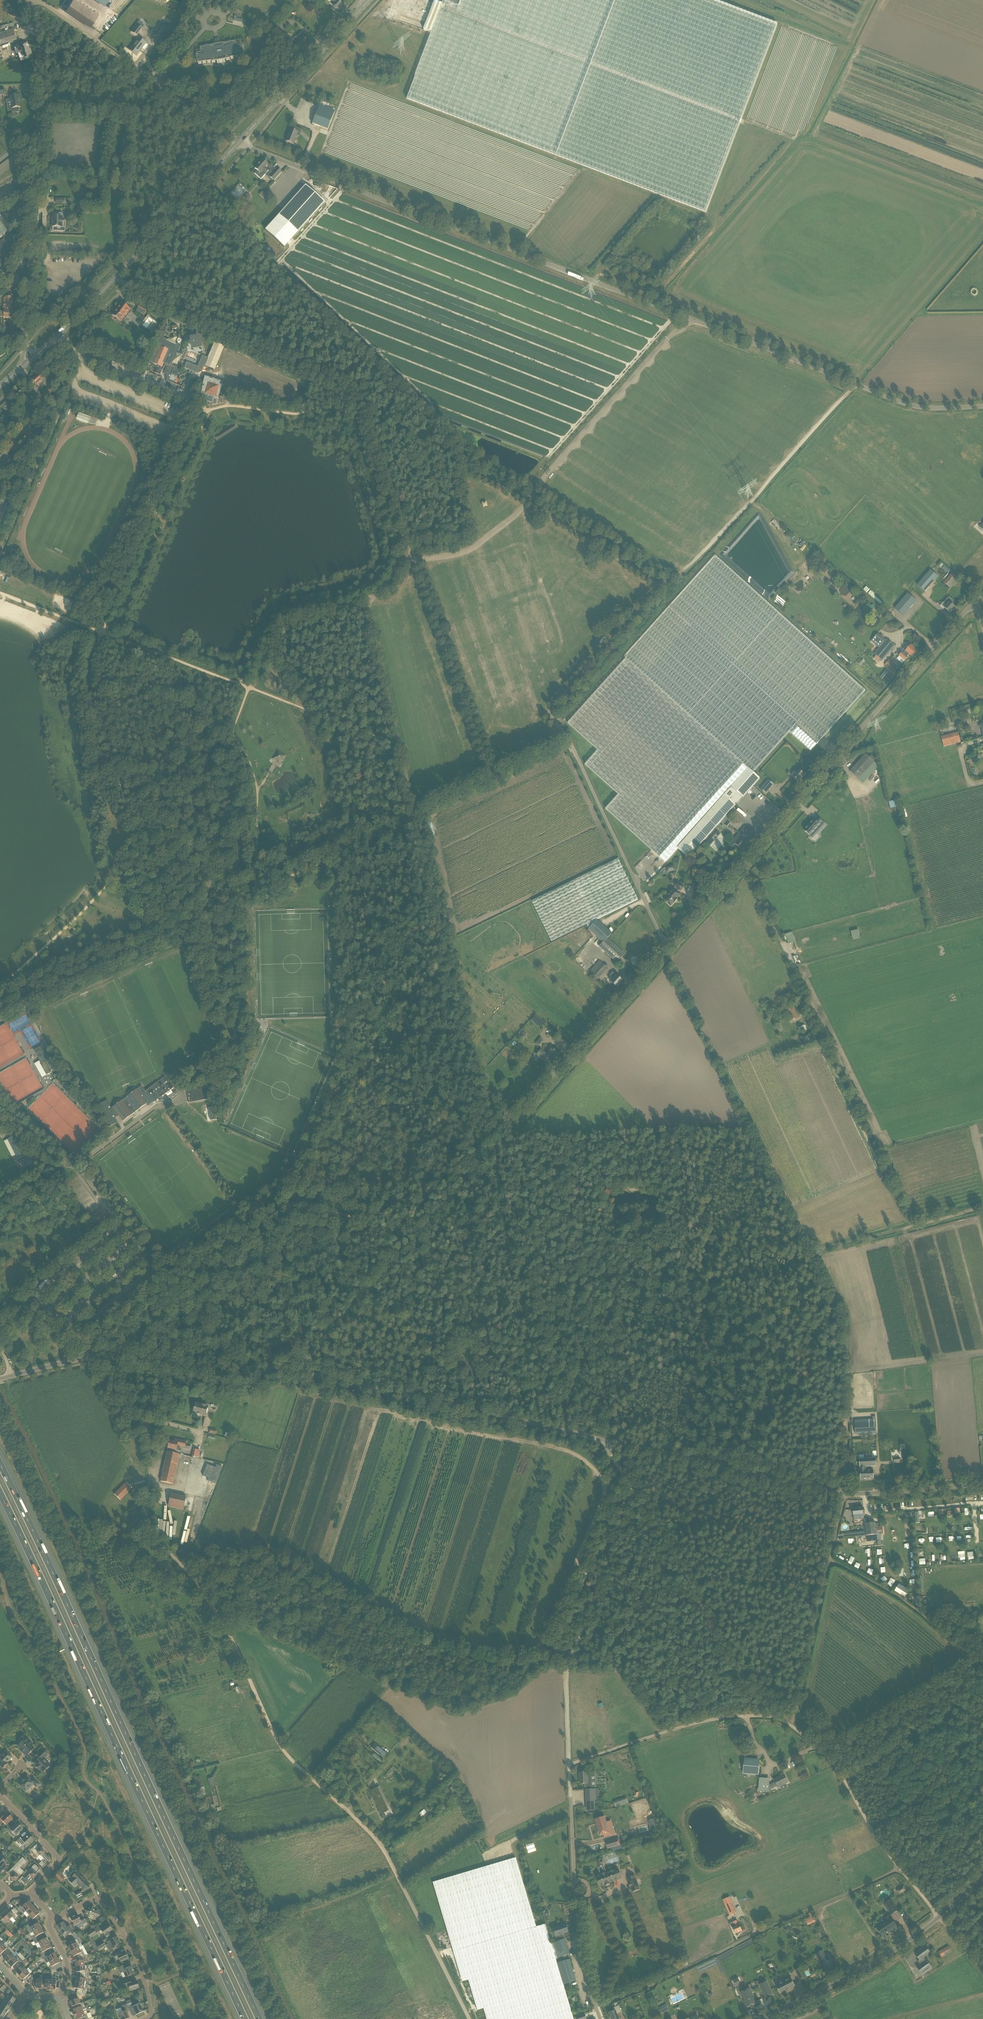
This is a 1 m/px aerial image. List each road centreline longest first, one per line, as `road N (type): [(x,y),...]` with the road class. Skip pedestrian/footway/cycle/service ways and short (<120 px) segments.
road 1 (unclassified): [(982,406),(926,409),(892,399),(239,142)]
road 2 (motorway): [(258,2018),(0,1462)]
road 3 (unclassified): [(600,2018),(578,1952),(566,1679),(632,1489),(604,1440)]
road 4 (motorway): [(0,1493),(244,2018)]
road 5 (unclassified): [(297,1371),(667,947)]
road 6 (track): [(469,2018),(389,1857),(288,1756),(220,1616),(184,1569)]
road 7 (unclassified): [(667,947),(973,603)]
road 8 (track): [(840,1303),(848,1321),(845,1494),(793,1724)]
road 9 (track): [(742,862),(916,1225)]
road 10 (track): [(657,587),(530,501),(689,319)]
road 11 (unclassified): [(667,947),(570,743),(427,812)]
road 12 (unclassified): [(28,0),(42,63),(24,345)]
road 13 (track): [(414,558),(475,549),(530,501),(455,466),(357,387)]
road 14 (track): [(595,2008),(903,1872)]
road 15 (track): [(982,1968),(879,1843),(830,1759),(785,1718)]
road 16 (unclassified): [(604,1440),(297,1371)]
road 17 (track): [(366,913),(344,942),(353,1055),(348,1082),(292,1199)]
road 18 (secondary): [(36,355),(239,142)]
road 19 (track): [(0,1014),(258,892)]
road 20 (track): [(657,587),(689,568),(856,385)]
road 21 (track): [(366,417),(357,387),(131,284)]
road 22 (tertiary): [(760,2018),(903,1946),(982,1877)]
road 23 (track): [(292,1199),(256,1234),(168,1284),(85,1348)]
road 24 (unclassified): [(239,142),(40,0)]
road 25 (track): [(184,1569),(150,1532),(148,1435),(92,1357)]
road 26 (track): [(380,835),(318,606)]
road 27 (track): [(414,558),(491,781)]
road 28 (unclassified): [(753,1475),(866,1496),(982,1485)]
road 29 (track): [(982,1208),(822,1250),(820,1265),(840,1303)]
road 30 (track): [(785,1718),(701,1723),(570,1767)]
road 31 (track): [(249,687),(236,731),(255,773),(258,892)]
road 32 (unclassified): [(92,1357),(235,1377),(297,1371)]
road 33 (track): [(570,743),(550,715),(657,587)]
road 34 (track): [(982,1680),(932,1624),(833,1560)]
road 35 (secondary): [(239,142),(369,0)]
road 36 (track): [(1,985),(142,856)]
road 37 (track): [(726,1654),(632,1489)]
road 38 (residential): [(145,2018),(151,2014),(140,1969),(98,1899),(51,1921)]
road 39 (track): [(371,595),(280,617),(249,687)]
road 40 (track): [(249,687),(397,744)]
road 41 (track): [(103,632),(249,687)]
road 42 (unclassified): [(753,1475),(604,1440)]
road 43 (residential): [(29,1892),(60,1860),(0,1796)]

